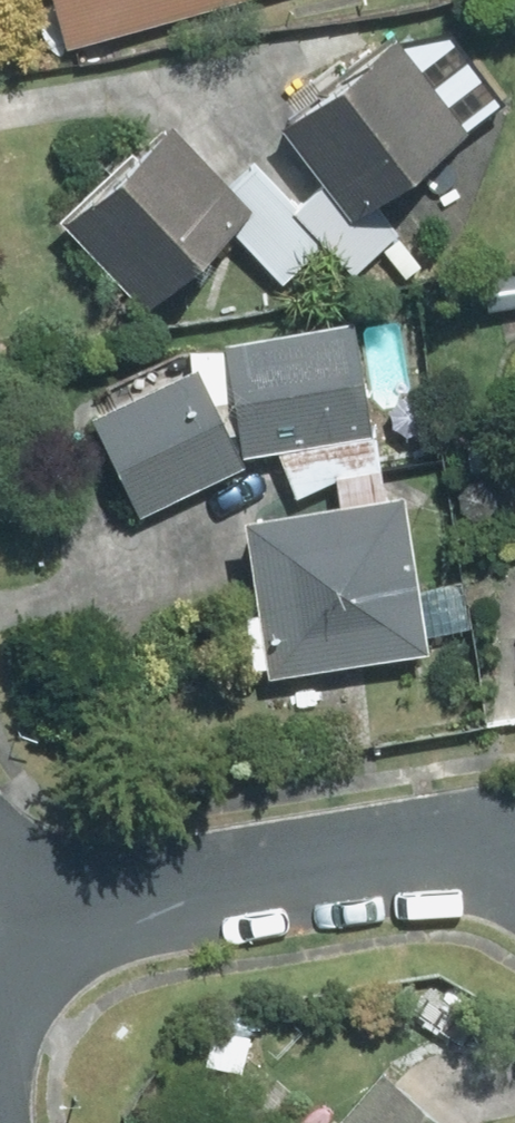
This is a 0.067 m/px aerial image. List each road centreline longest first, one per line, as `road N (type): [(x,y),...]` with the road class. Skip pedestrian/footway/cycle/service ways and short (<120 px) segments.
road 1 (residential): [(514,861),(417,868),(0,936)]

